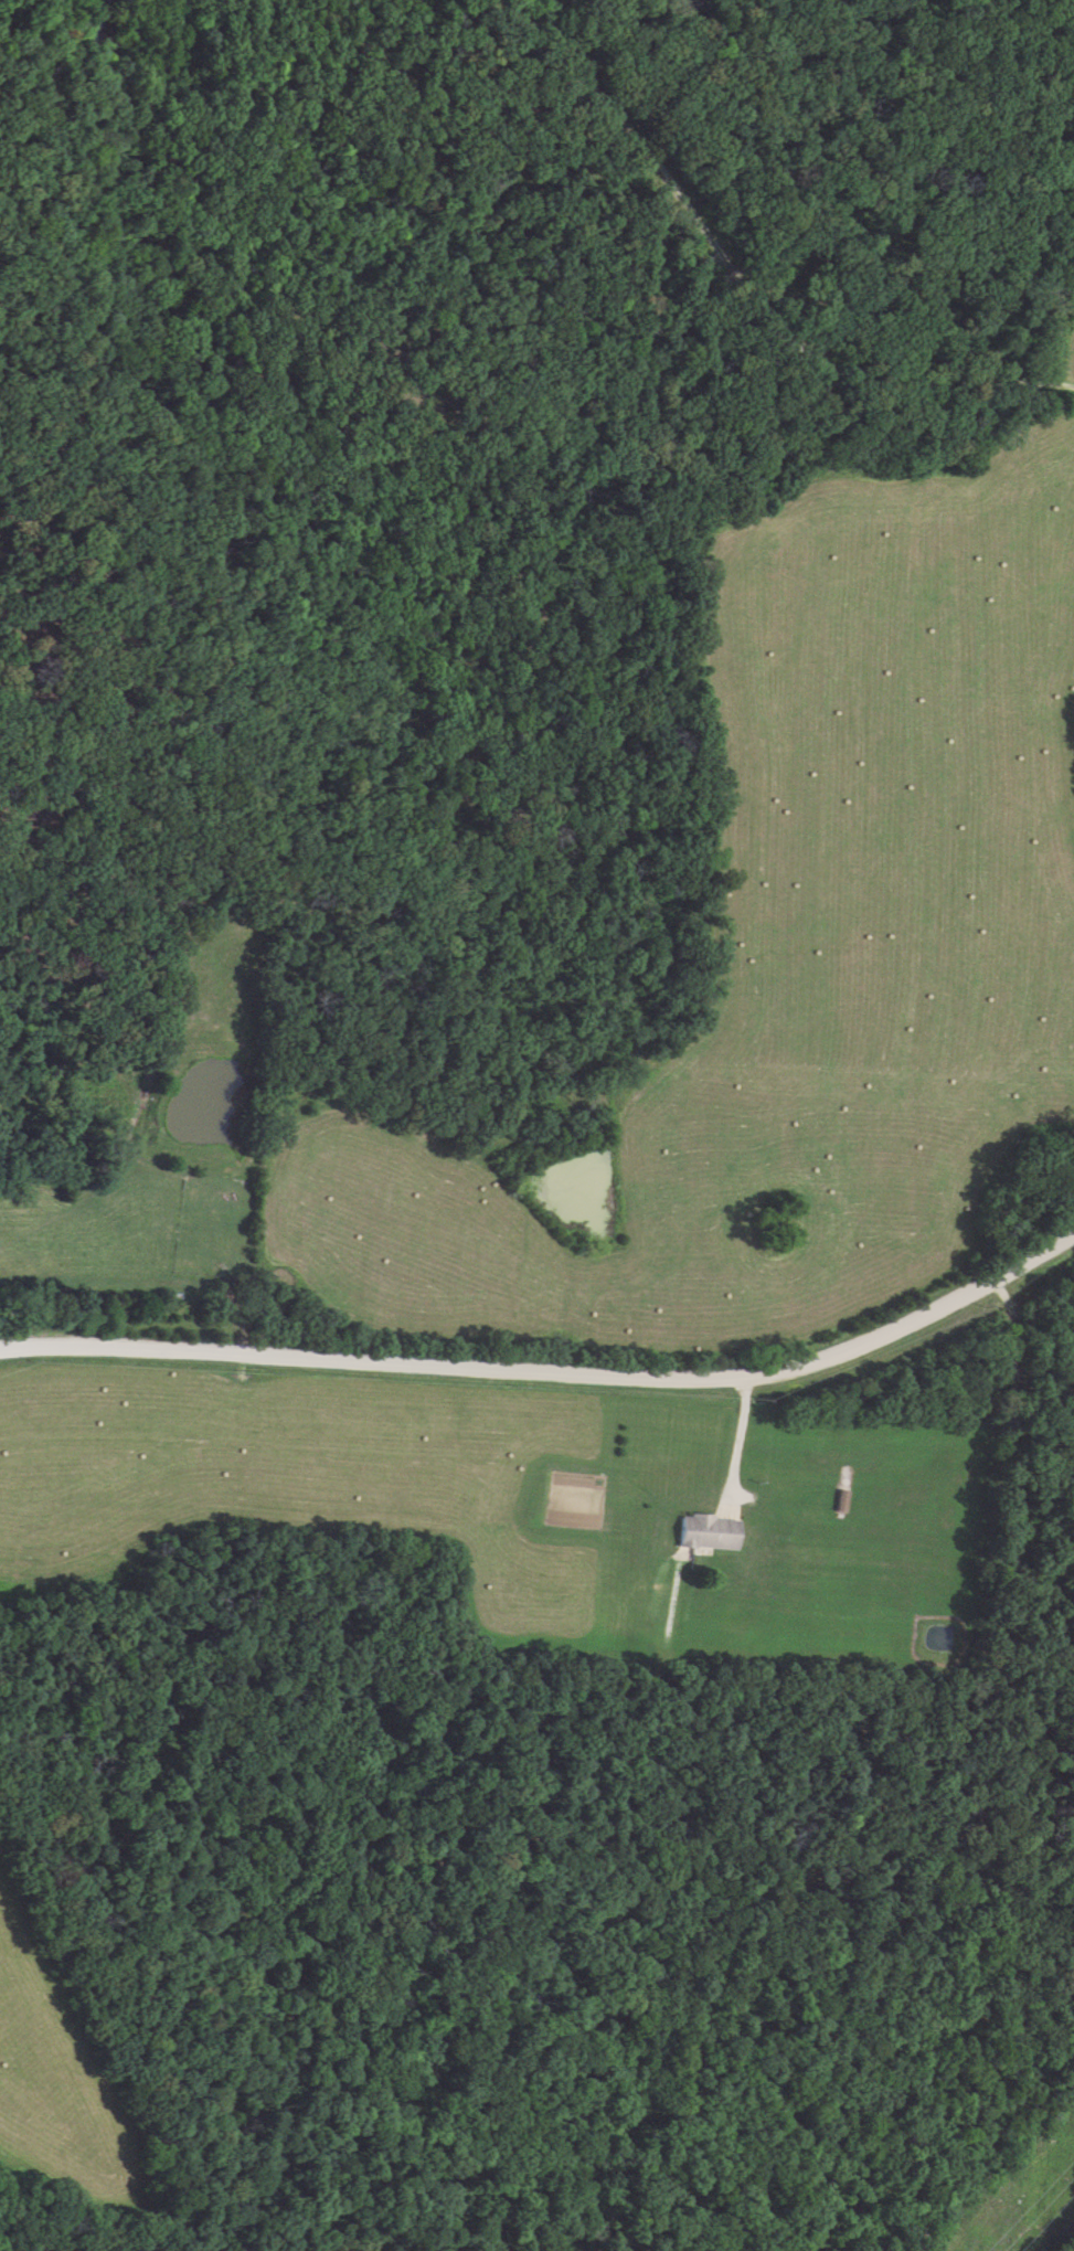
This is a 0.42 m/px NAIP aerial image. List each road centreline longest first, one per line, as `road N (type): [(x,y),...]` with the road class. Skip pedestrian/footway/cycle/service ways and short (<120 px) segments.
road 1 (residential): [(1073,1253),(859,1351),(749,1381),(0,1350)]

